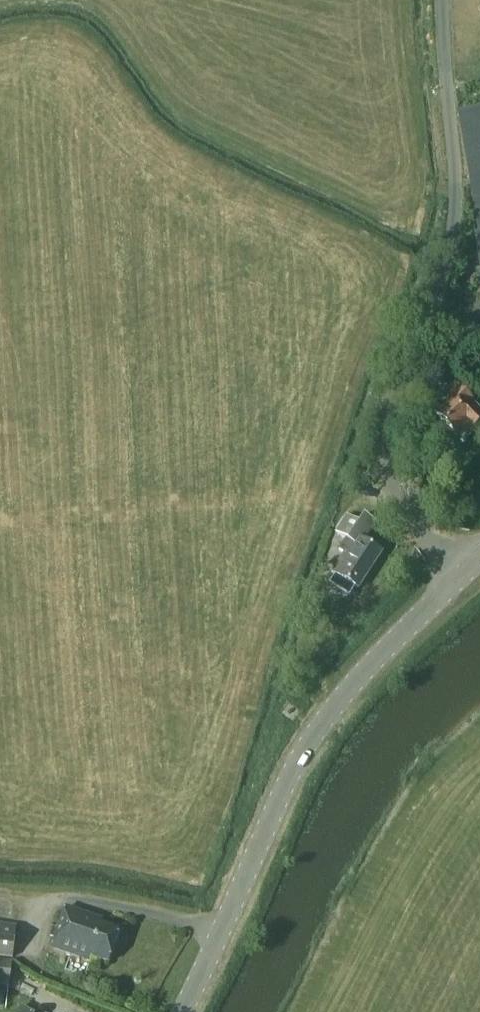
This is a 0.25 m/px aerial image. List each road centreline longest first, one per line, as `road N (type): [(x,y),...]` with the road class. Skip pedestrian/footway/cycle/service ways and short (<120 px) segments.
road 1 (tertiary): [(181,1011),(317,732),(371,663),(479,556)]

